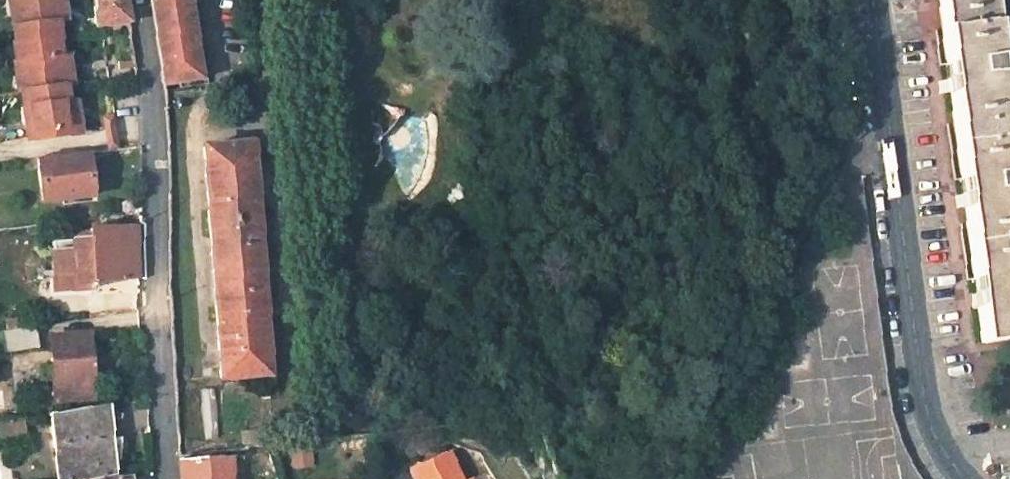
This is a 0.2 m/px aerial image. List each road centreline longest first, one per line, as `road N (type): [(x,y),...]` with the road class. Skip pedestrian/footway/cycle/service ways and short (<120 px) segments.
road 1 (unclassified): [(870,0),(924,405),(964,478)]
road 2 (residential): [(163,478),(156,140),(136,0)]

